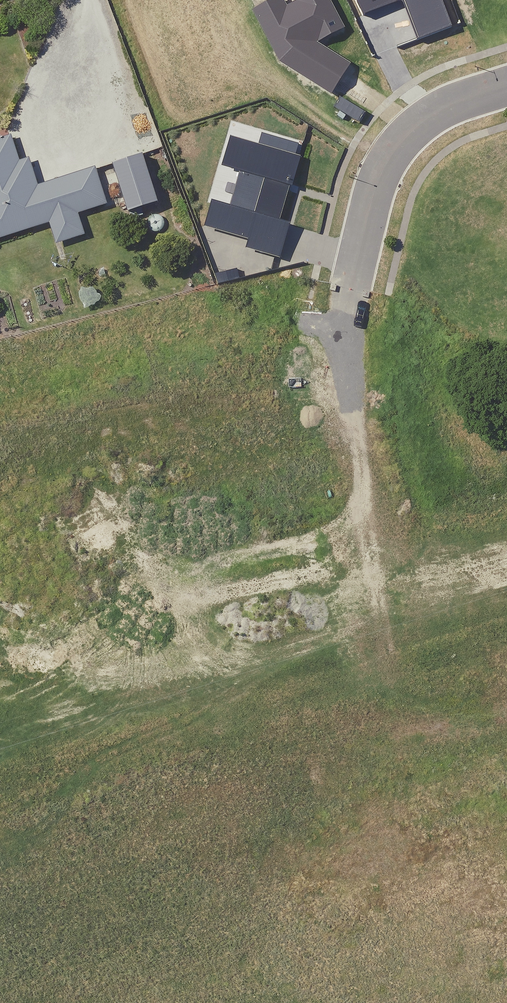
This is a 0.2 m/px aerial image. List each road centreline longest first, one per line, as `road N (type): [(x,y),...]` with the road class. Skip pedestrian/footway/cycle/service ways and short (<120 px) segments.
road 1 (unknown): [(0,643),(380,531)]
road 2 (residential): [(506,87),(426,117),(401,139),(371,203),(345,310)]
road 3 (unknown): [(345,310),(344,395),(380,531)]
road 4 (unknown): [(380,531),(506,499)]

